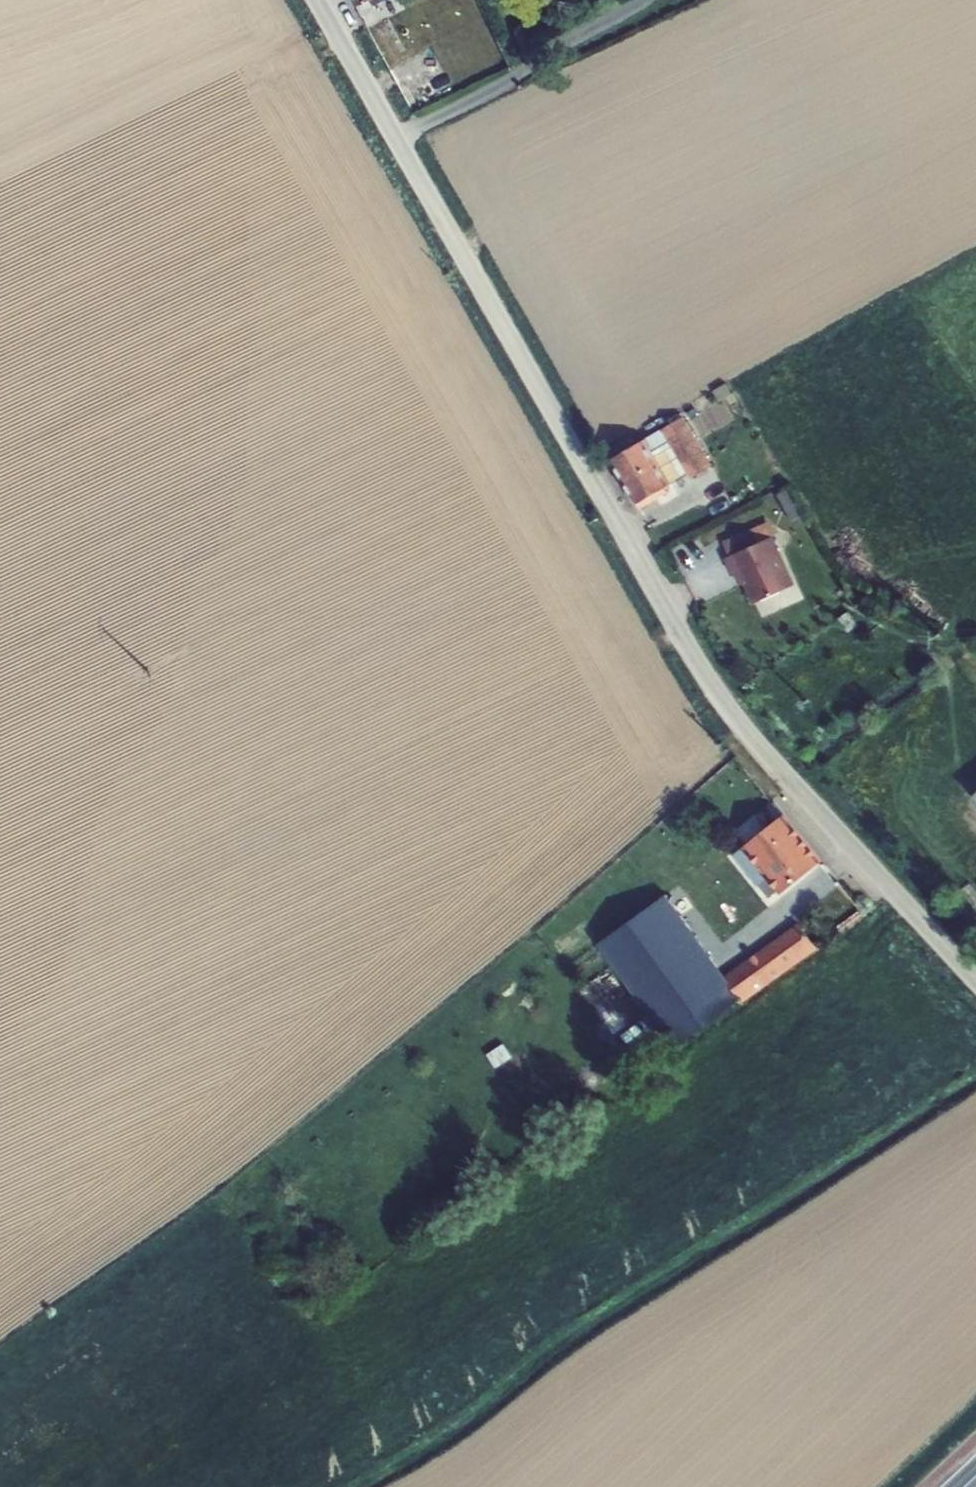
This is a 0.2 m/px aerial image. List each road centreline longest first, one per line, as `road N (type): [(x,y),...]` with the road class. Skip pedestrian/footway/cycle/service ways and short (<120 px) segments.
road 1 (unclassified): [(318,0),(712,685),(755,743),(975,980)]

